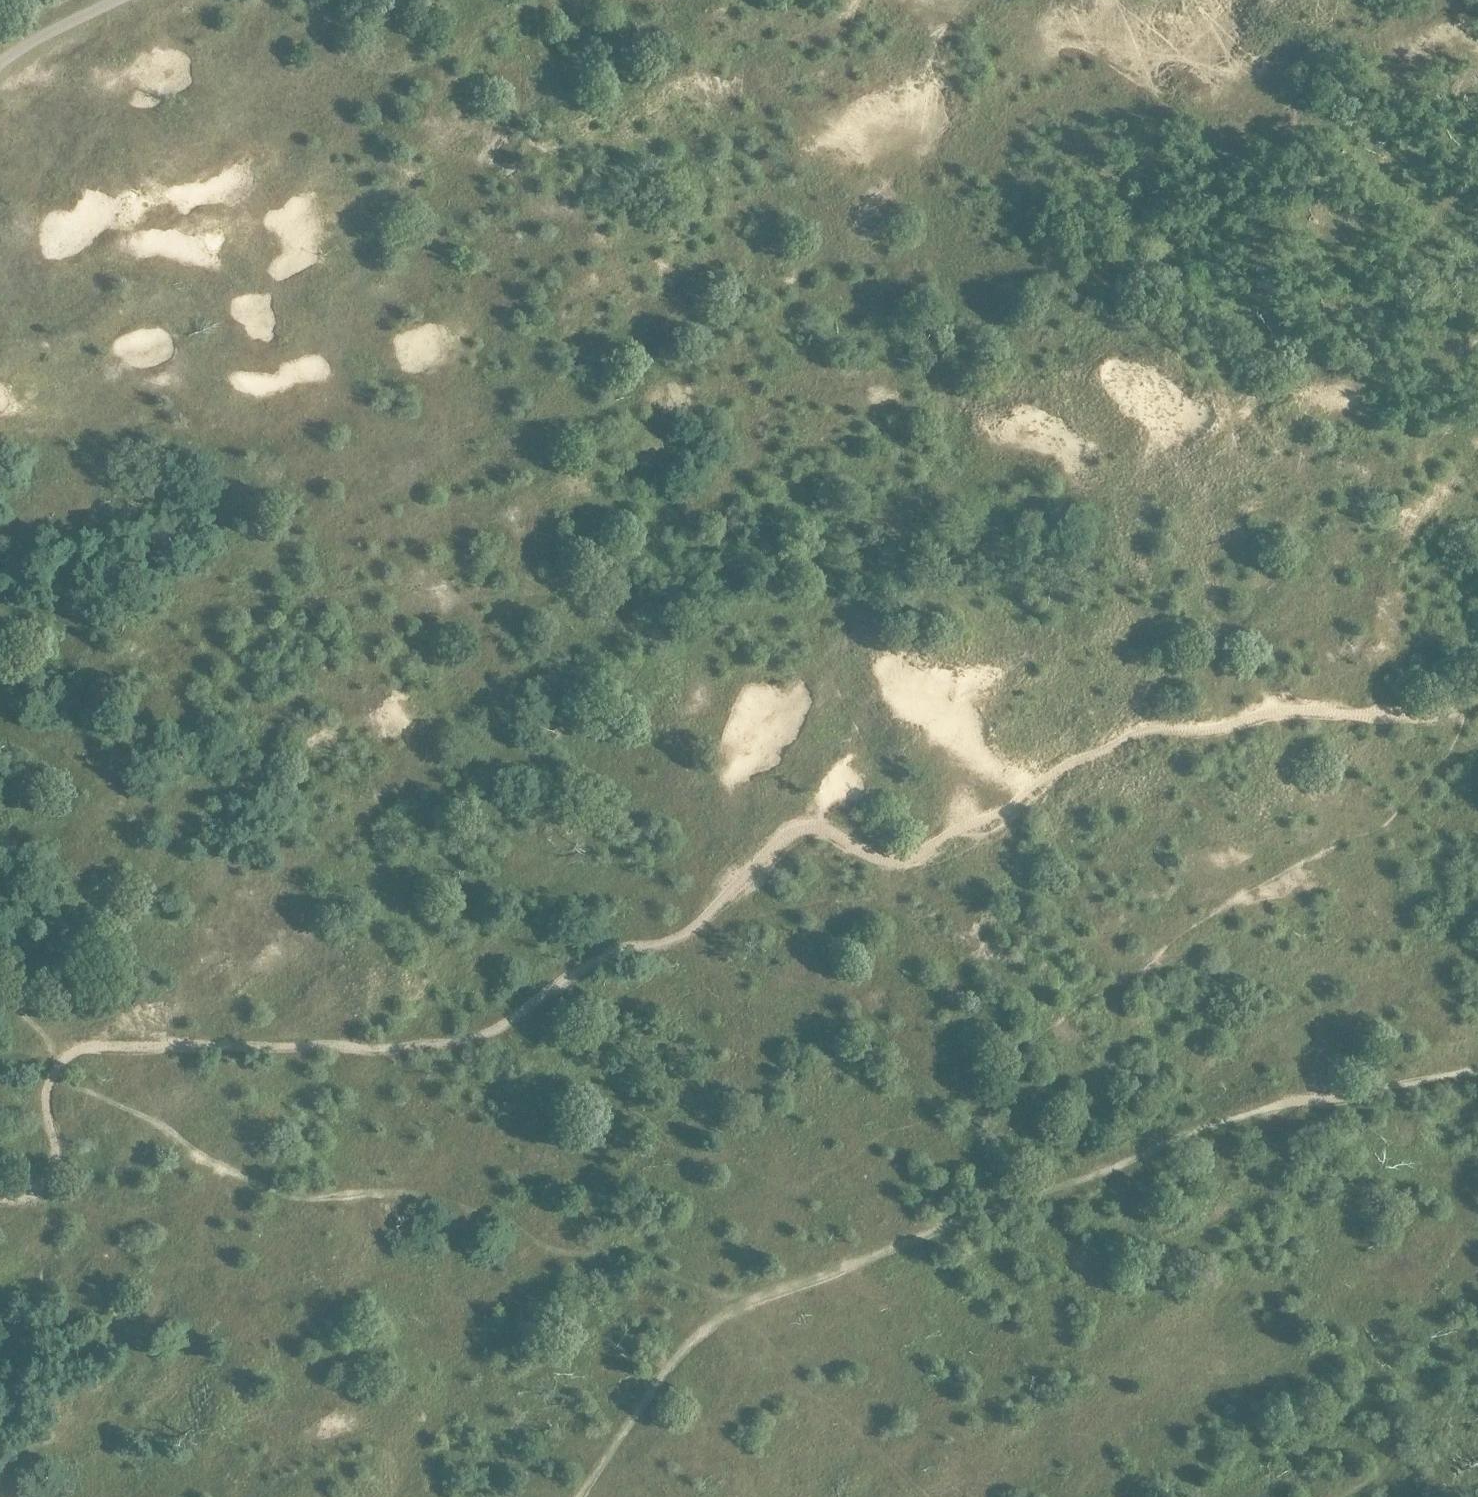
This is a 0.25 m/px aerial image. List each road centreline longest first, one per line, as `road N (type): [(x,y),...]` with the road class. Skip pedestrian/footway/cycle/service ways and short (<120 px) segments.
road 1 (track): [(579,1496),(686,1343),(747,1300),(1293,1099),(1350,1099),(1477,1070)]
road 2 (track): [(0,62),(117,0)]

